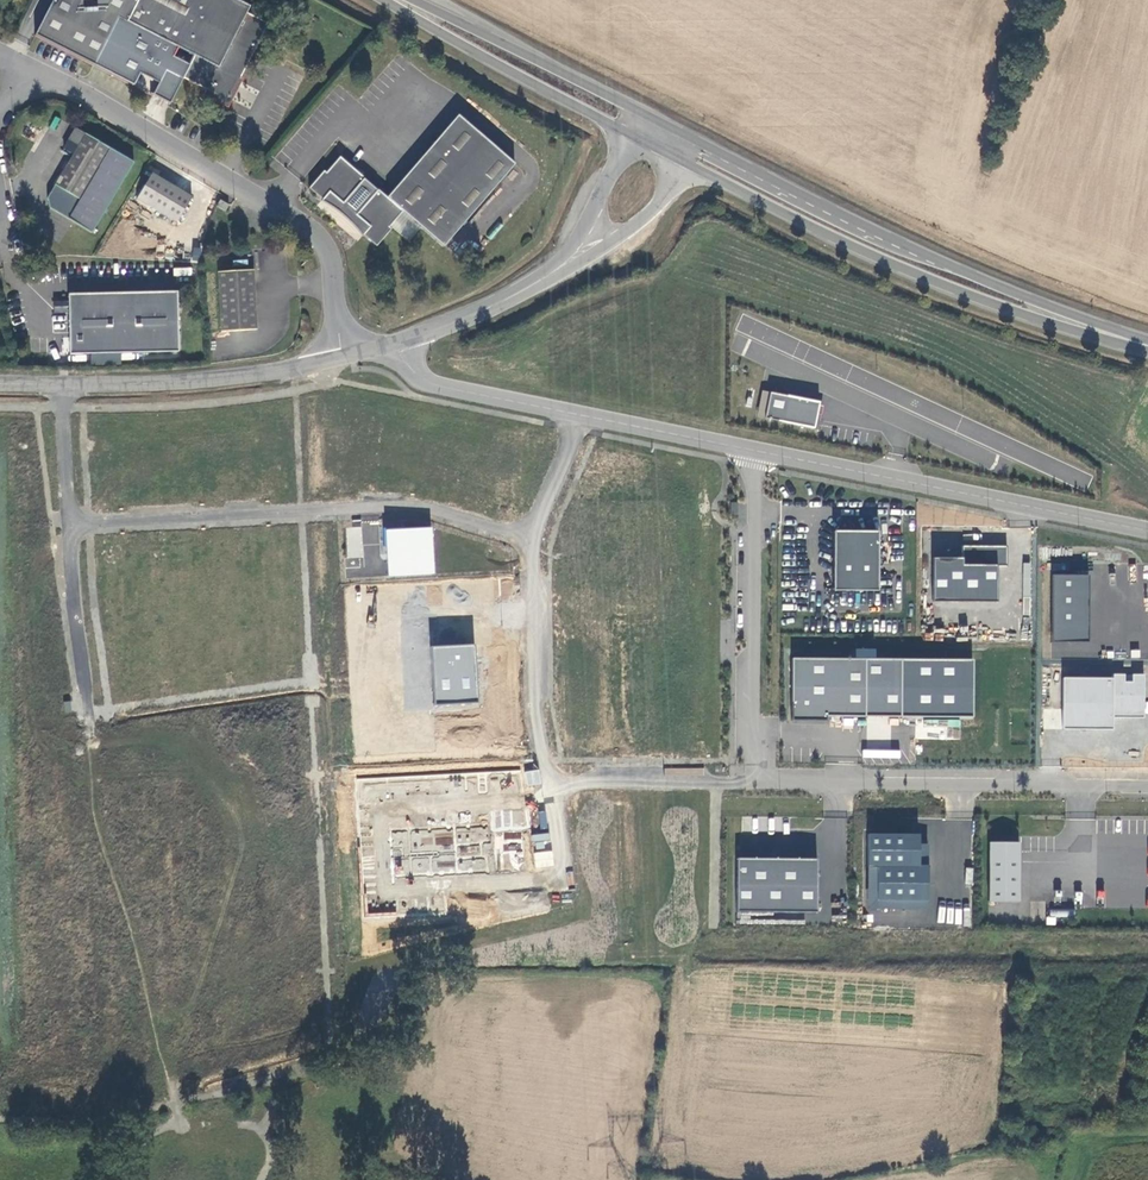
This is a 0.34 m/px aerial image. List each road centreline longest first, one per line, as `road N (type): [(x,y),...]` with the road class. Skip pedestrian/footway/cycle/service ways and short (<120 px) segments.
road 1 (primary): [(1147,344),(967,273),(671,128)]
road 2 (primary): [(676,157),(960,291),(1147,346)]
road 3 (residential): [(71,526),(417,507),(535,544)]
road 4 (residential): [(535,544),(528,688),(541,792),(759,781)]
road 5 (residential): [(217,990),(202,796),(0,829)]
road 6 (unclassified): [(1147,786),(759,781)]
road 7 (tertiary): [(57,385),(179,383),(397,343)]
road 8 (unclassified): [(759,781),(747,749),(755,450)]
road 9 (primary): [(382,0),(631,135)]
road 10 (primary): [(656,120),(413,0)]
road 11 (tertiary): [(1147,531),(893,479)]
road 12 (residential): [(0,911),(90,900),(104,946),(3,963)]
road 13 (tertiary): [(755,450),(528,405)]
road 14 (residential): [(25,1043),(217,990)]
road 15 (unclassified): [(915,405),(740,323)]
road 16 (tertiary): [(539,281),(623,235),(656,205),(676,157)]
road 17 (unclassified): [(1086,484),(915,405)]
road 18 (unclassified): [(905,421),(739,344)]
road 19 (tertiary): [(631,135),(592,216),(539,281)]
road 20 (residential): [(0,715),(87,702),(80,623)]
road 21 (tertiary): [(397,343),(539,281)]
road 22 (tertiary): [(528,405),(423,380),(397,343)]
road 23 (residential): [(71,526),(57,385)]
road 24 (tertiary): [(893,479),(755,450)]
road 25 (residential): [(528,405),(535,544)]

